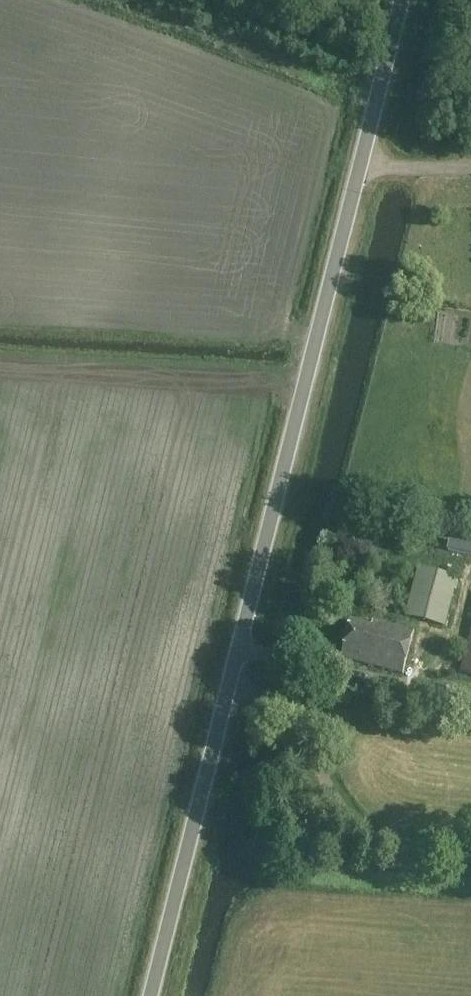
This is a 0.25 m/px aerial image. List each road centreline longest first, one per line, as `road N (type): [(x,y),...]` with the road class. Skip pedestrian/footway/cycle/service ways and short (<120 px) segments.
road 1 (unclassified): [(153,995),(360,166),(409,0)]
road 2 (track): [(231,685),(295,727),(338,819),(356,835),(388,852),(470,862)]

